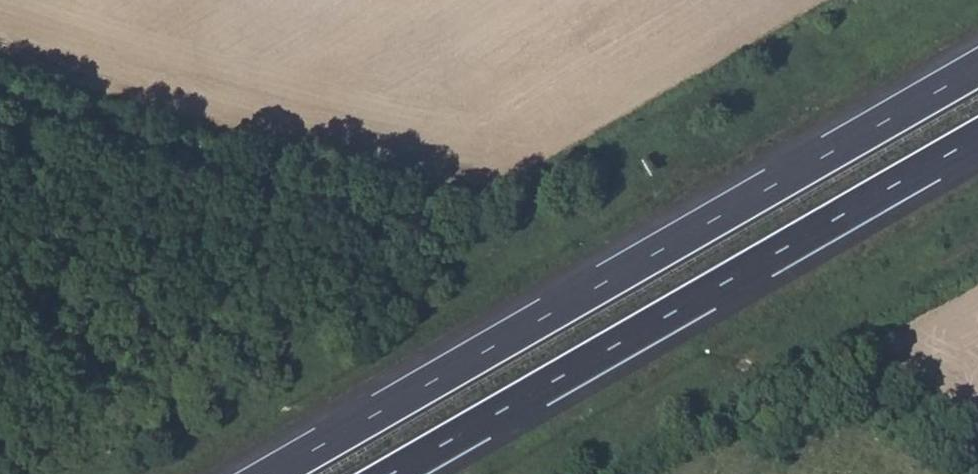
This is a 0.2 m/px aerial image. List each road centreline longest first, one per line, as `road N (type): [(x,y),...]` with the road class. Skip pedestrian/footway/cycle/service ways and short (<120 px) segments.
road 1 (motorway): [(977,69),(272,473)]
road 2 (motorway): [(393,473),(977,138)]
road 3 (unclassified): [(0,95),(344,194)]
road 4 (unclassified): [(846,392),(977,458)]

